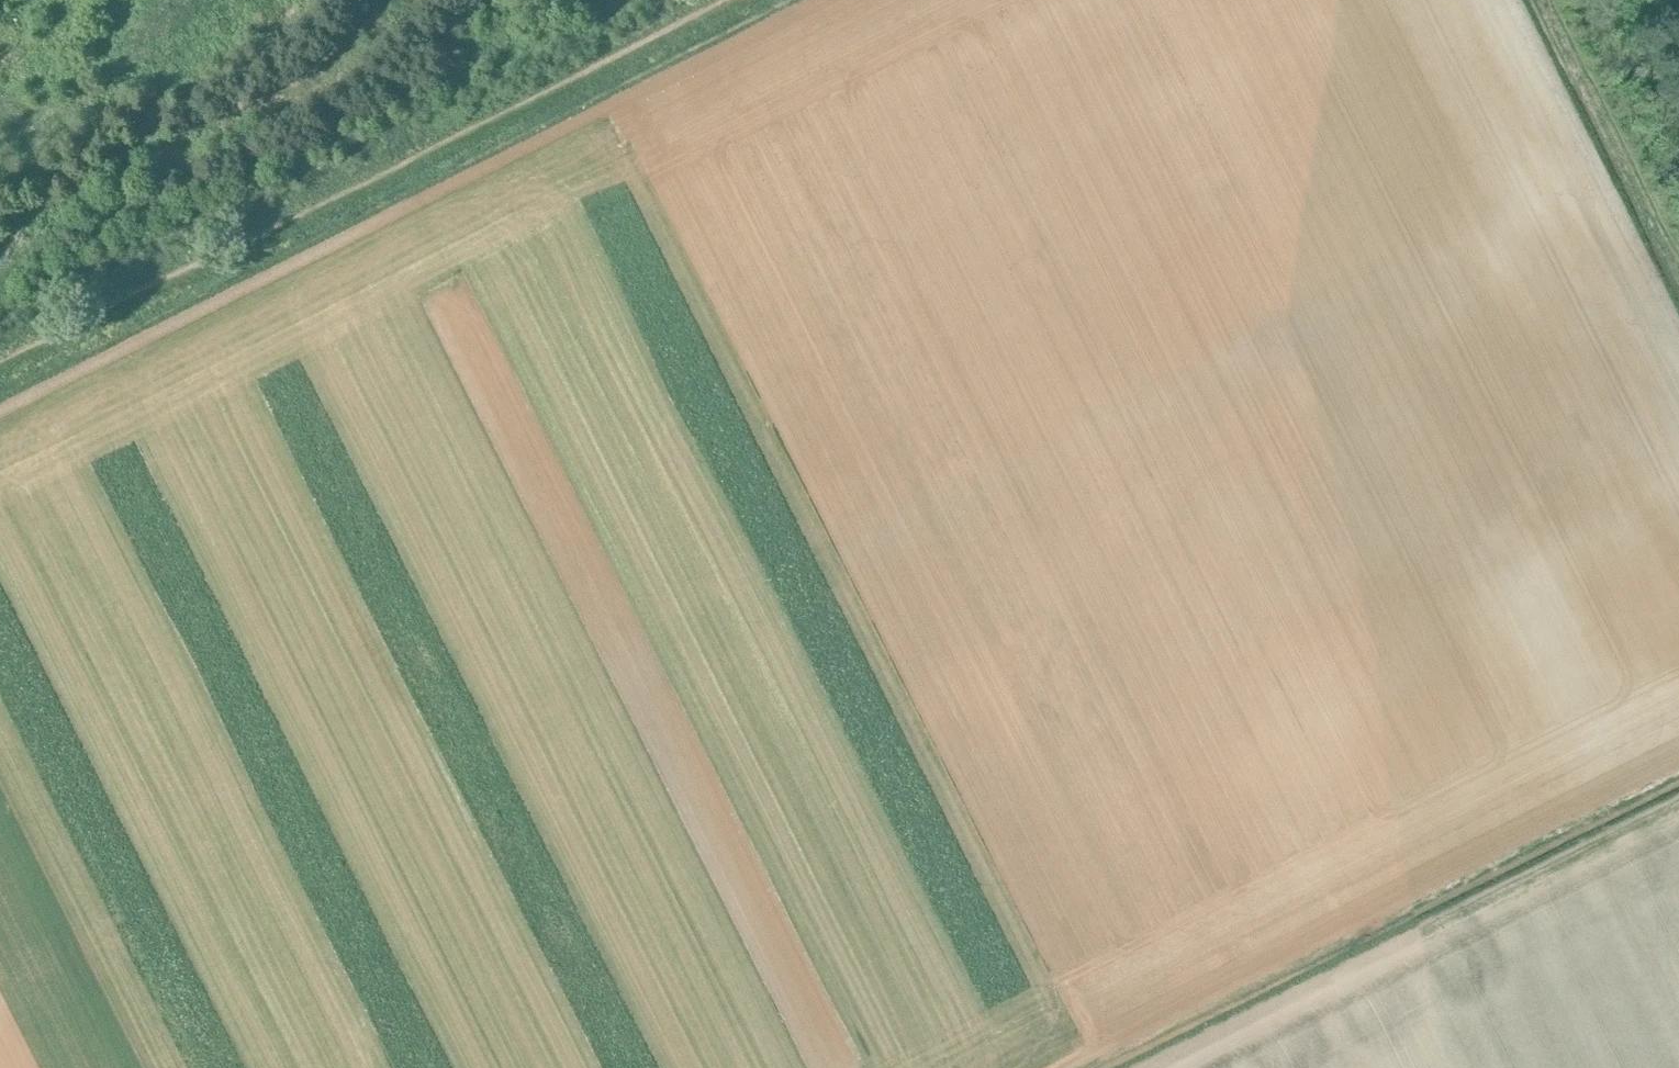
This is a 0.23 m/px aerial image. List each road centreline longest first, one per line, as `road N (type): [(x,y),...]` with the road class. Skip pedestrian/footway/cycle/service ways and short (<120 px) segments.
road 1 (track): [(828,0),(0,412)]

